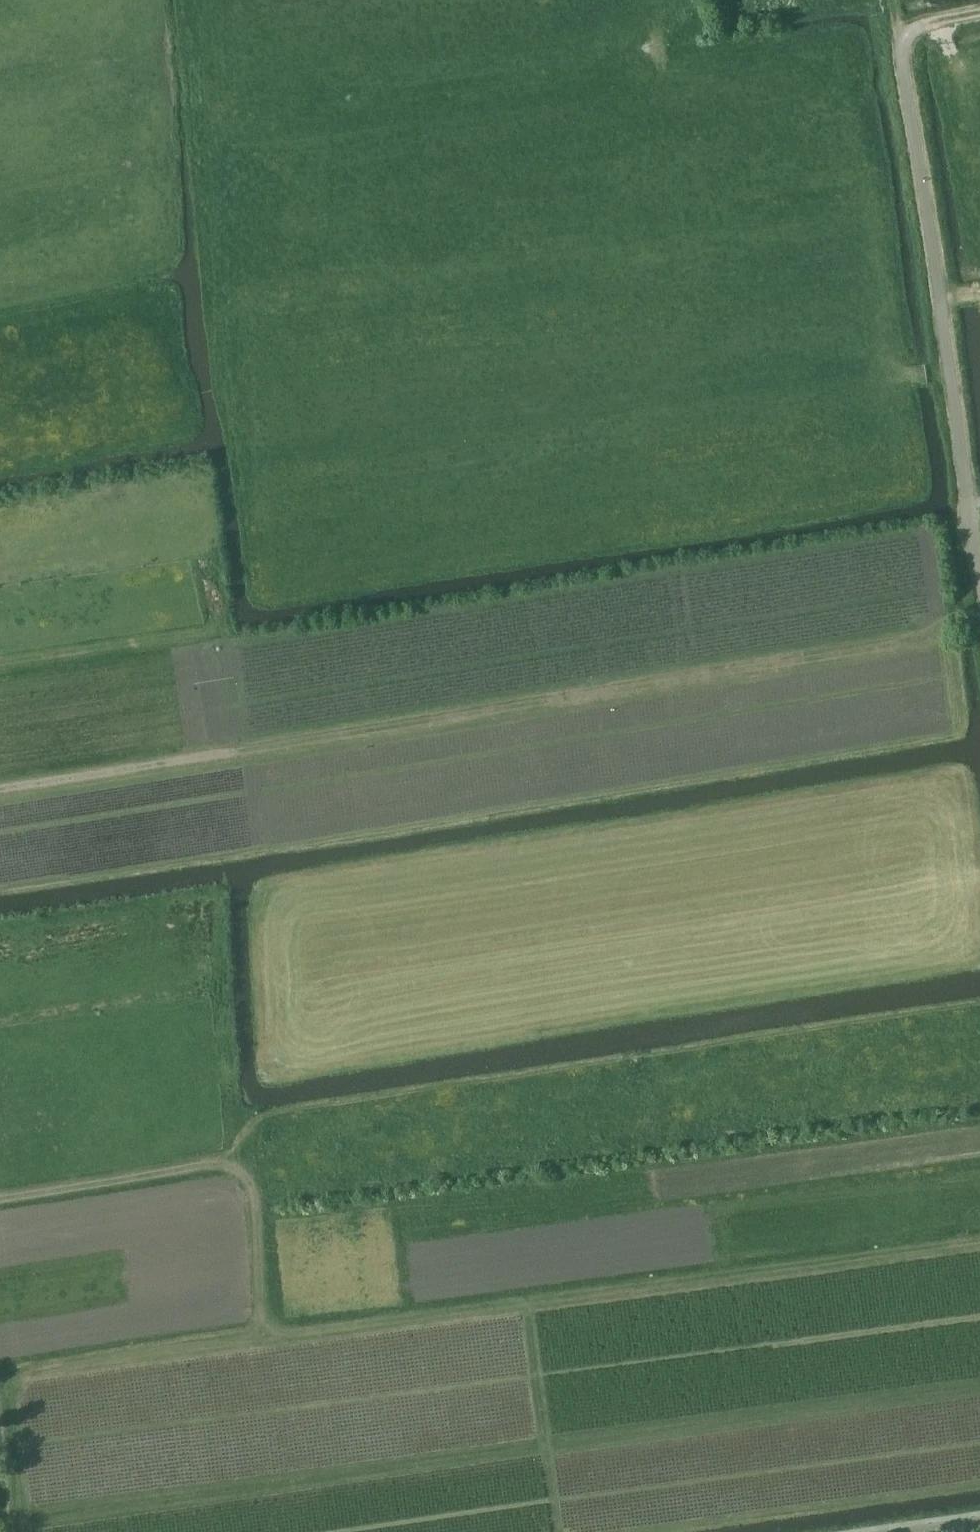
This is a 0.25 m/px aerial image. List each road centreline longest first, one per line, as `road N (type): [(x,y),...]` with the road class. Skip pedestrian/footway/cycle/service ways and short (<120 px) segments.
road 1 (track): [(0,1196),(241,1164),(251,1184),(268,1322),(288,1335),(979,1242)]
road 2 (track): [(0,789),(904,647),(979,614)]
road 3 (track): [(971,505),(907,28),(979,14)]

